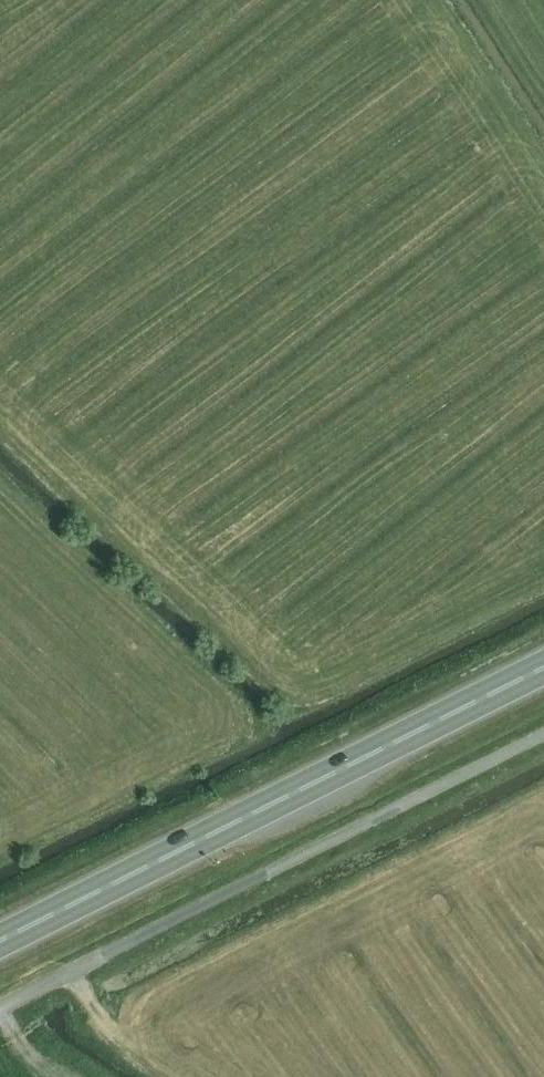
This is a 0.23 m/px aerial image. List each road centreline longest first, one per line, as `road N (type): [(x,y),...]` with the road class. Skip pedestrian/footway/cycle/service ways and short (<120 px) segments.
road 1 (trunk): [(0,940),(543,667)]
road 2 (unclassified): [(0,1007),(543,734)]

